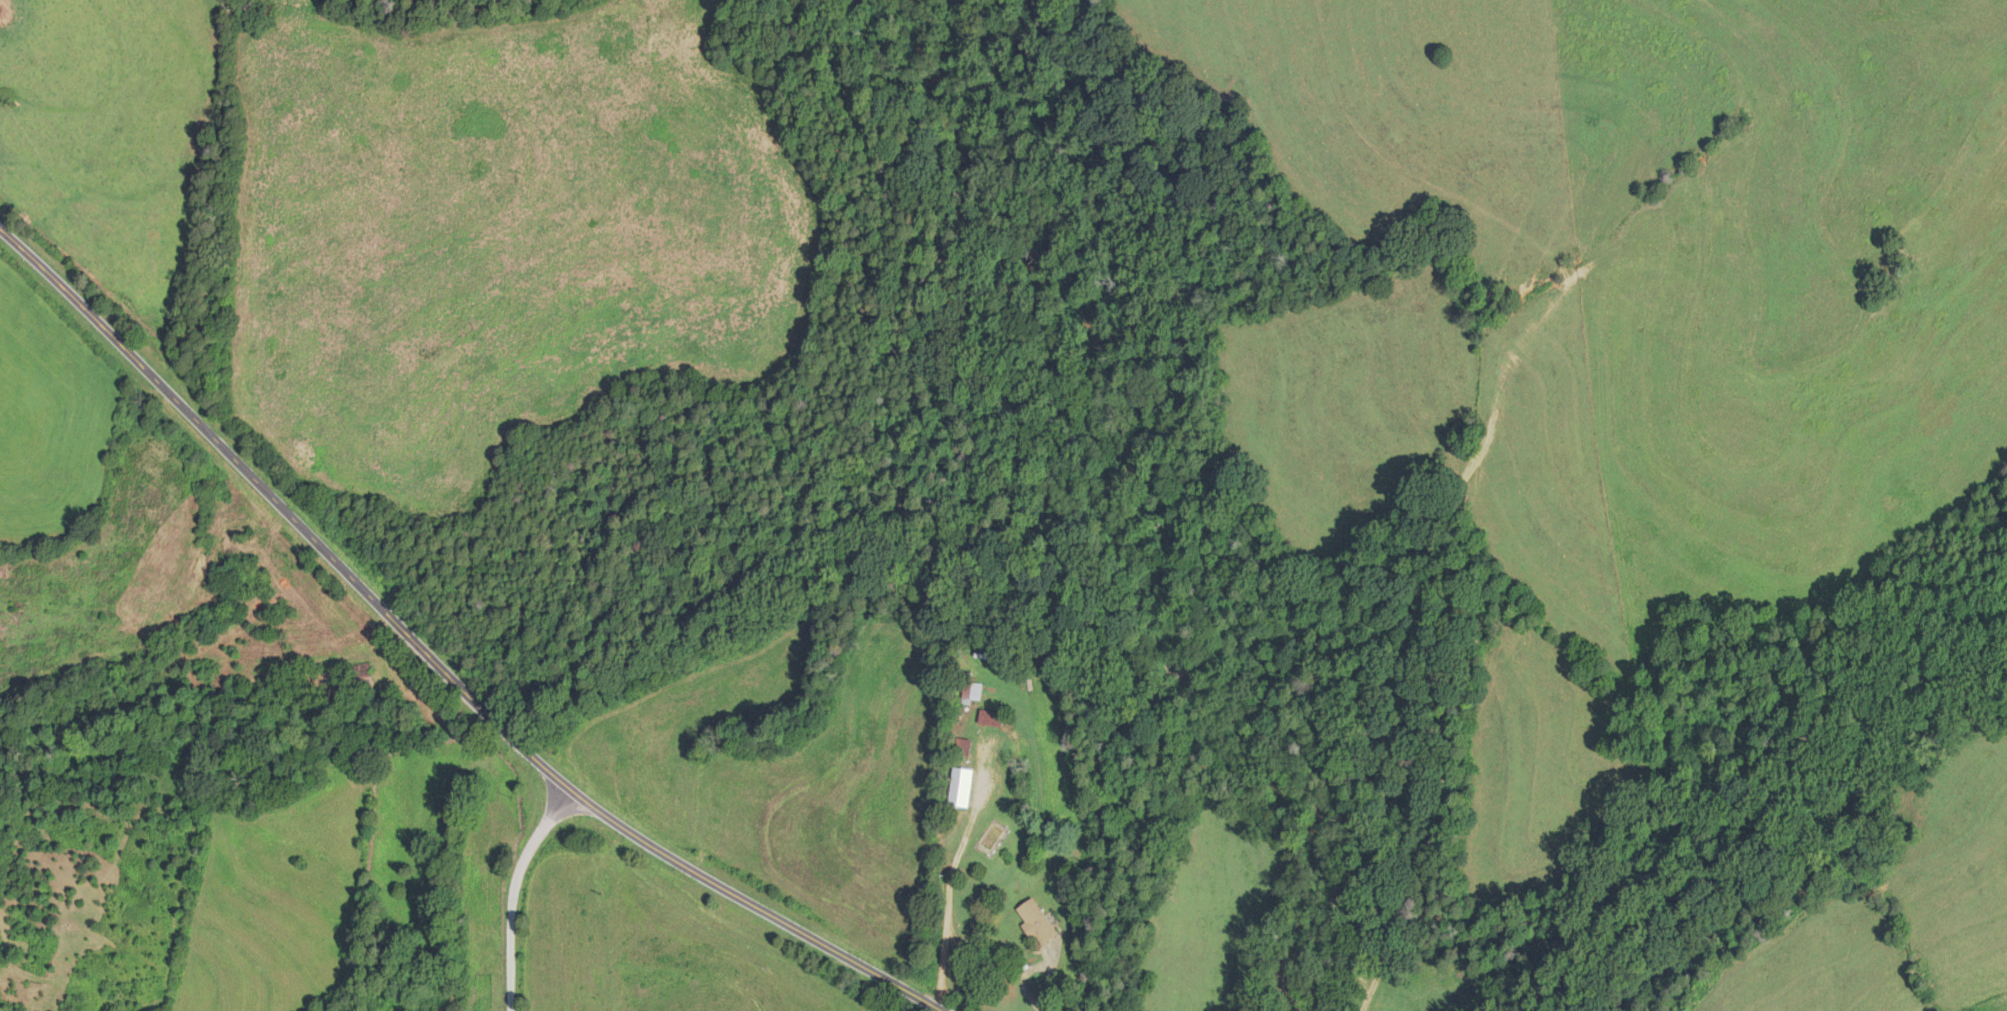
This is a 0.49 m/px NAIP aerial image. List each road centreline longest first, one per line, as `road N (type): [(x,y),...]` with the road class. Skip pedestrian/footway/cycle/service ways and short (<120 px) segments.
road 1 (tertiary): [(0,227),(115,331),(569,783),(714,879),(946,1010)]
road 2 (residential): [(513,1010),(514,905),(524,862),(569,783)]

